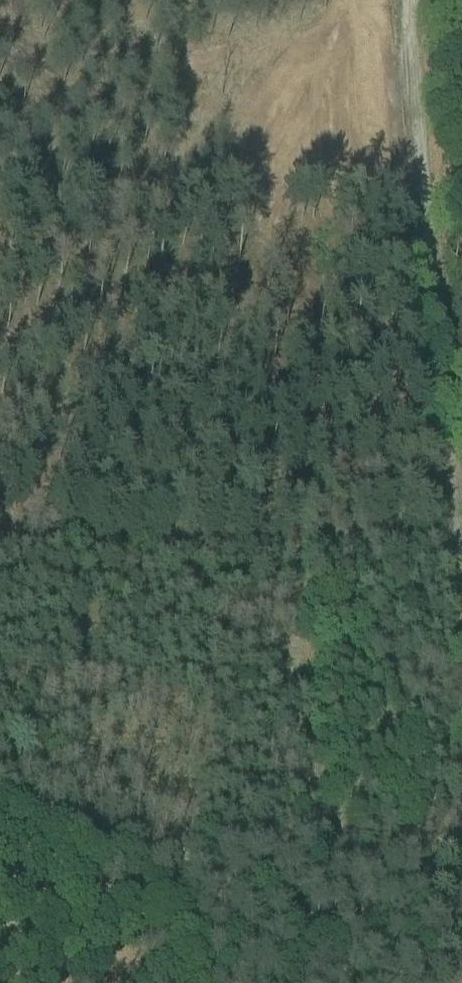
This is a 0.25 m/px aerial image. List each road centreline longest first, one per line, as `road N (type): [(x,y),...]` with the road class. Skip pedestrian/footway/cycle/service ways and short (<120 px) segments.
road 1 (track): [(0,537),(447,538),(461,702)]
road 2 (track): [(400,0),(447,538)]

